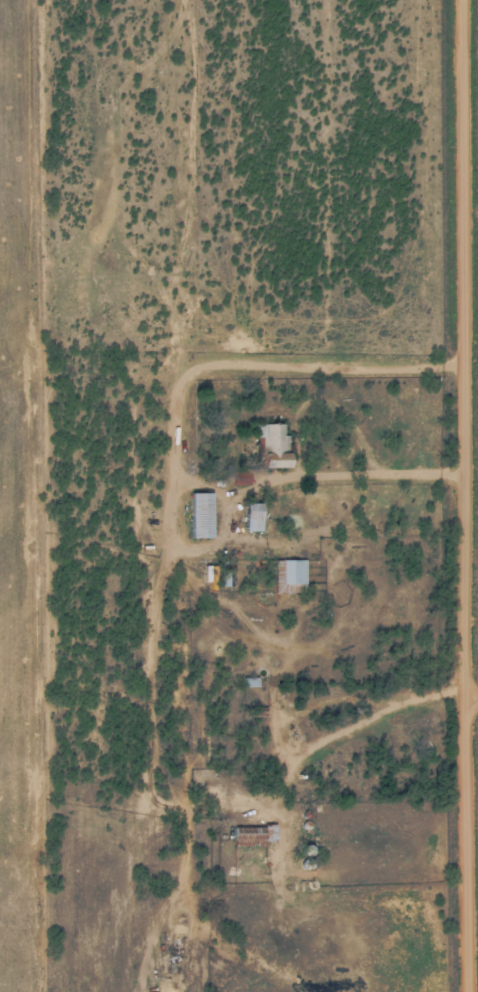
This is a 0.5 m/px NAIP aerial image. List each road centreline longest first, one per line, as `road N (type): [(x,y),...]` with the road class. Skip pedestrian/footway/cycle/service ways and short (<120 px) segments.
road 1 (residential): [(464,991),(468,710),(456,0)]
road 2 (residential): [(458,378),(194,409),(178,450),(168,685),(148,716),(40,719)]

